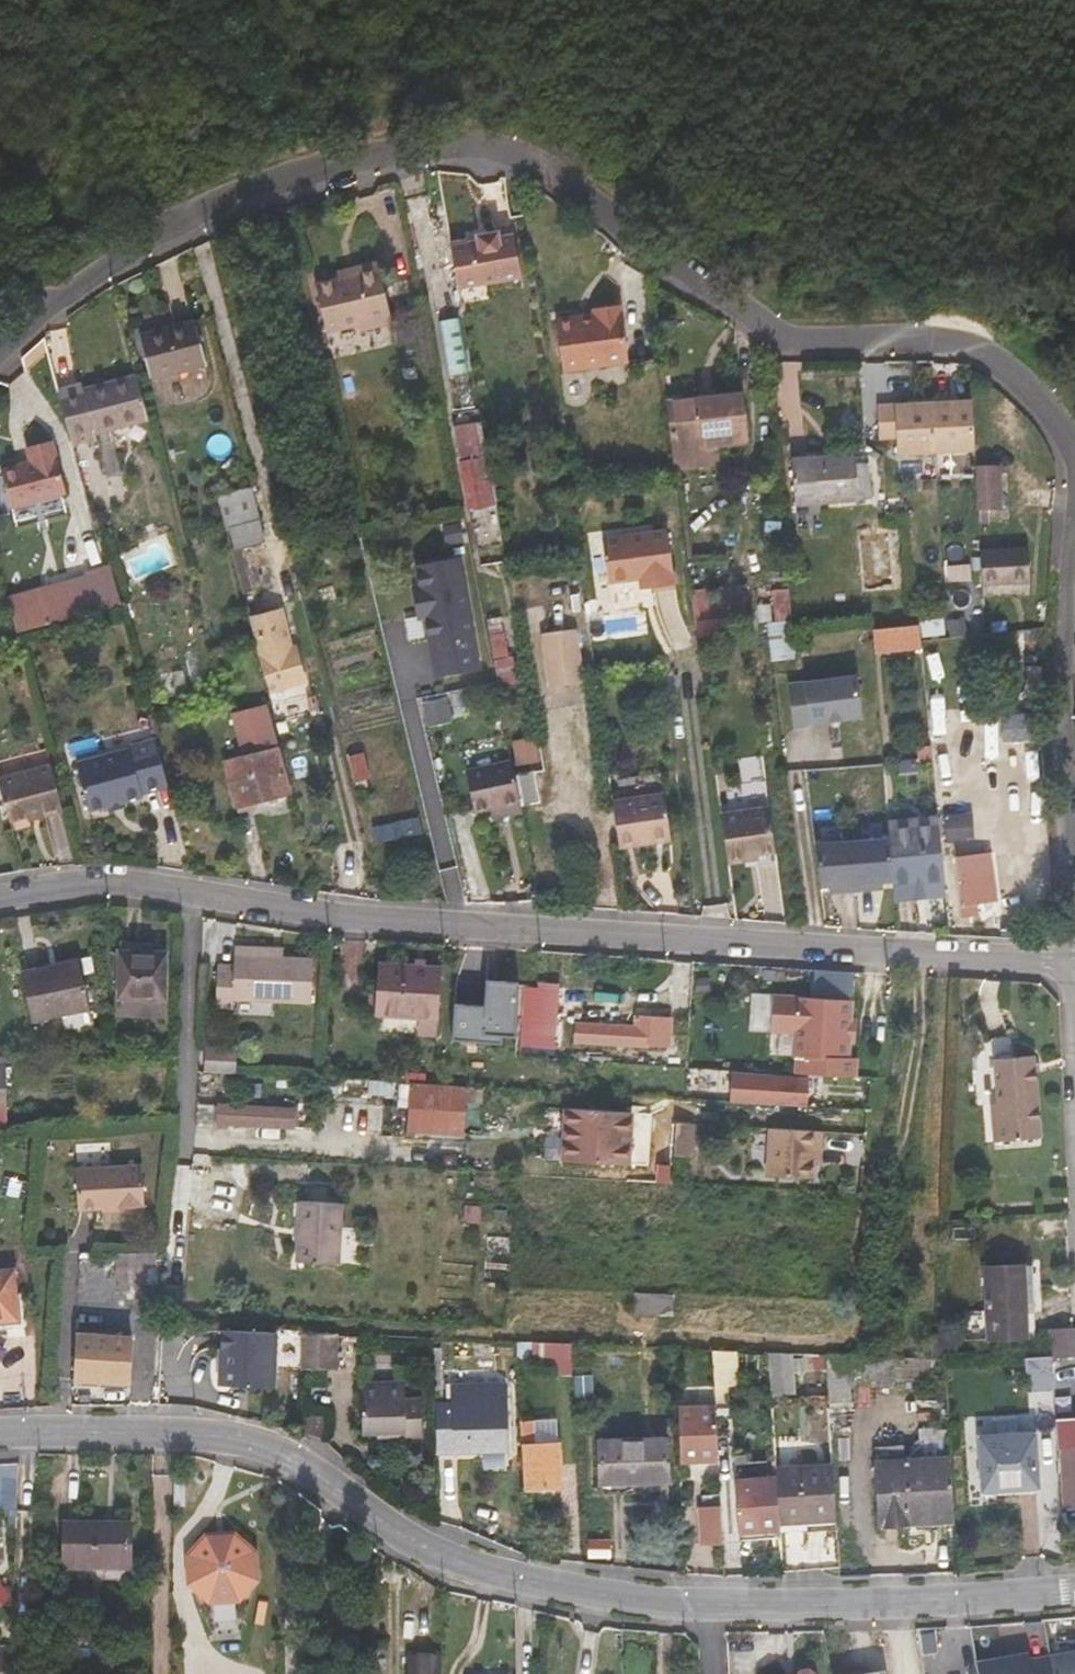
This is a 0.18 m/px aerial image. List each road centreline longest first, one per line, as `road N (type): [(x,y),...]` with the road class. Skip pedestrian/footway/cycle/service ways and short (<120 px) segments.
road 1 (residential): [(1074,462),(1003,363),(941,348),(822,350),(761,328),(543,175),(488,156),(446,152),(295,182),(216,208),(115,256),(0,347)]
road 2 (residential): [(1074,1588),(713,1608),(573,1591),(428,1547),(294,1459),(246,1440),(102,1429),(0,1433)]
road 3 (residential): [(1071,964),(331,916),(94,883),(0,897)]
road 4 (residential): [(1071,964),(1058,697),(1065,546),(1074,524)]

